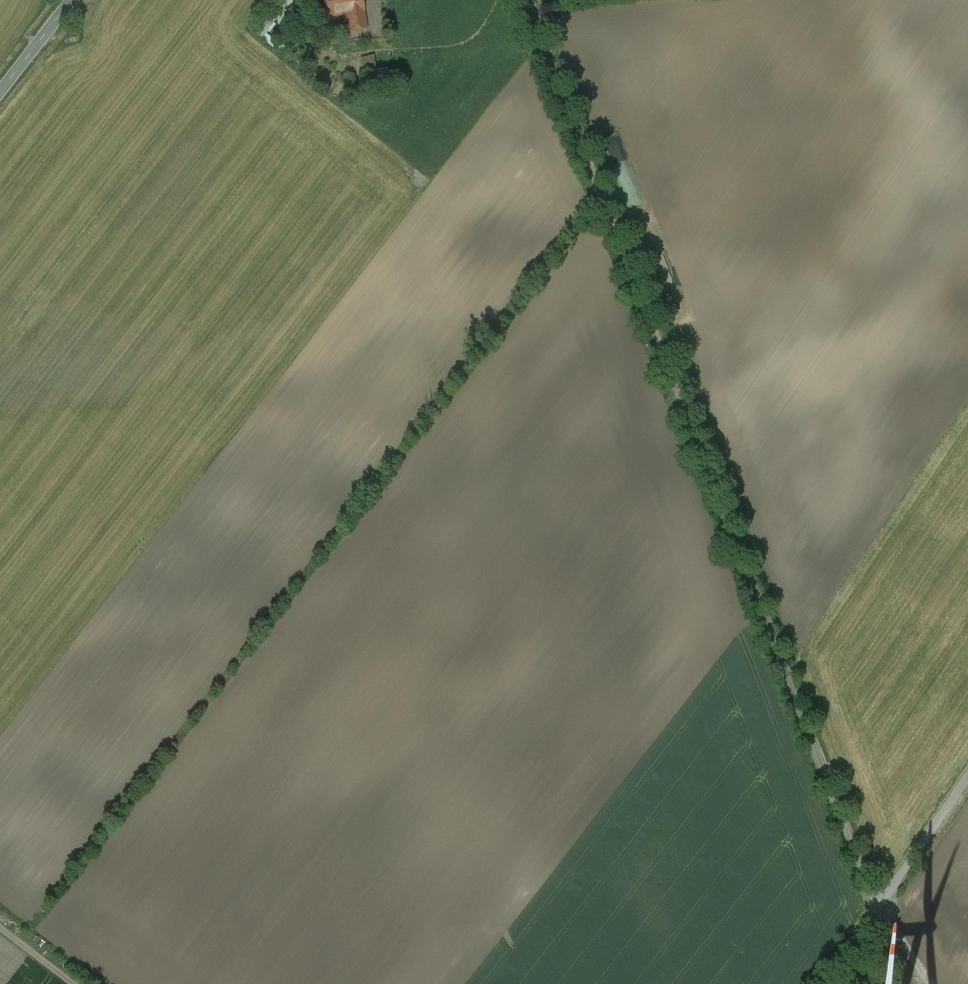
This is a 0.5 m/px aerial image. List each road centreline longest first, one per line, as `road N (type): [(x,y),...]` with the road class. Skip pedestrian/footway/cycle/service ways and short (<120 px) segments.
road 1 (unclassified): [(535,0),(879,904)]
road 2 (unclassified): [(967,776),(879,904)]

